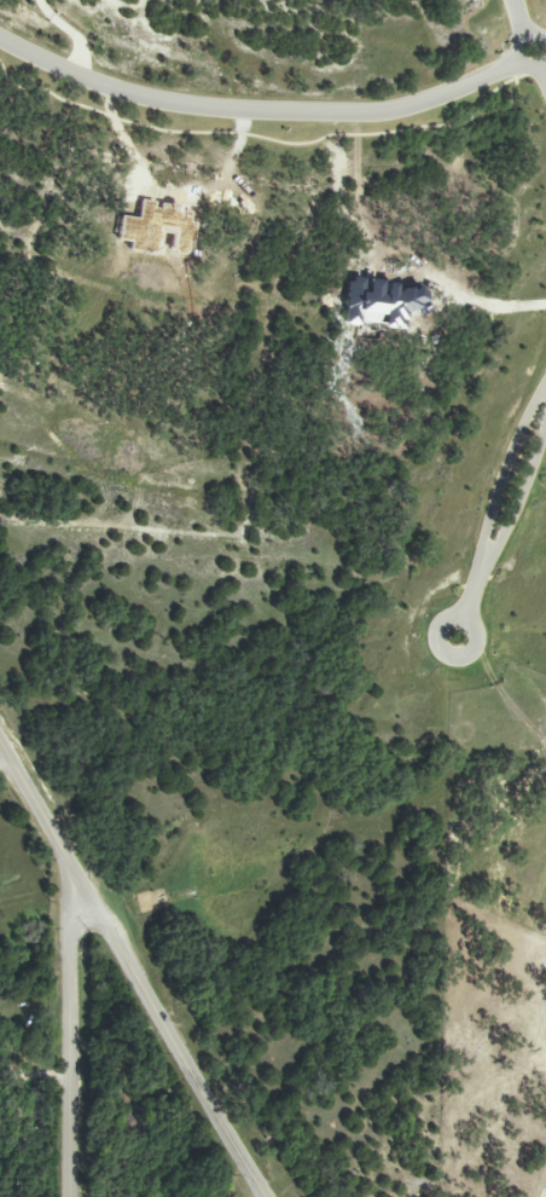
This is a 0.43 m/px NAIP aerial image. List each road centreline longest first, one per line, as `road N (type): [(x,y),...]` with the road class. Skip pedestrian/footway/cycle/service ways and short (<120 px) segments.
road 1 (residential): [(0,42),(135,98),(255,114),(396,112),(518,64)]
road 2 (tertiary): [(264,1196),(0,744)]
road 3 (residential): [(72,1196),(72,920),(86,892)]
road 4 (residential): [(545,396),(498,493),(483,571)]
road 5 (residential): [(483,571),(522,502),(545,434)]
road 6 (residential): [(445,628),(438,641),(445,654),(458,660),(472,654),(471,626),(445,628)]

